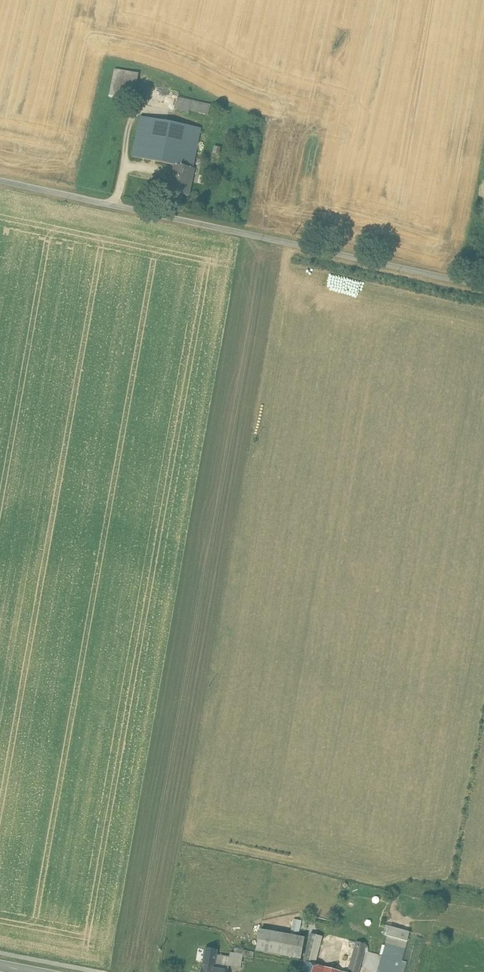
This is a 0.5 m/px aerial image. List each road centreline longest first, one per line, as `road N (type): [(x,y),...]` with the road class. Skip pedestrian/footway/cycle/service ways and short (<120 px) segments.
road 1 (unclassified): [(483,284),(0,180)]

